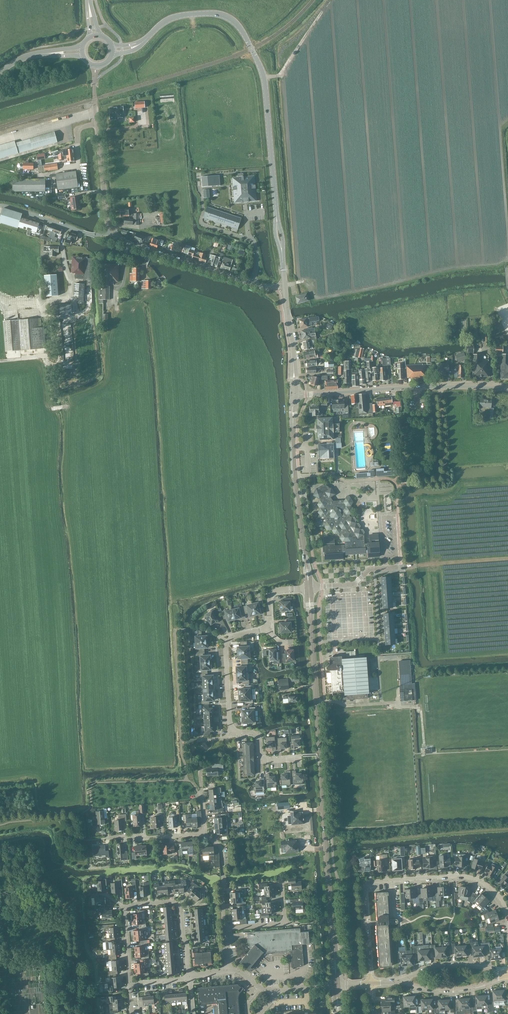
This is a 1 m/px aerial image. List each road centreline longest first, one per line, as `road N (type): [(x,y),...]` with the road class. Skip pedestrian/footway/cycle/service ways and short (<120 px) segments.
road 1 (tertiary): [(336,985),(309,588)]
road 2 (tertiary): [(113,50),(136,47),(180,16),(216,14),(236,24),(263,79),(276,215)]
road 3 (residential): [(370,983),(367,883),(471,878),(494,891),(507,914)]
road 4 (tertiary): [(294,394),(507,390)]
road 5 (residential): [(129,983),(125,911),(135,905),(177,905),(190,977)]
road 6 (tertiary): [(309,588),(294,394)]
road 7 (unclassified): [(285,287),(252,285),(130,244),(112,231)]

